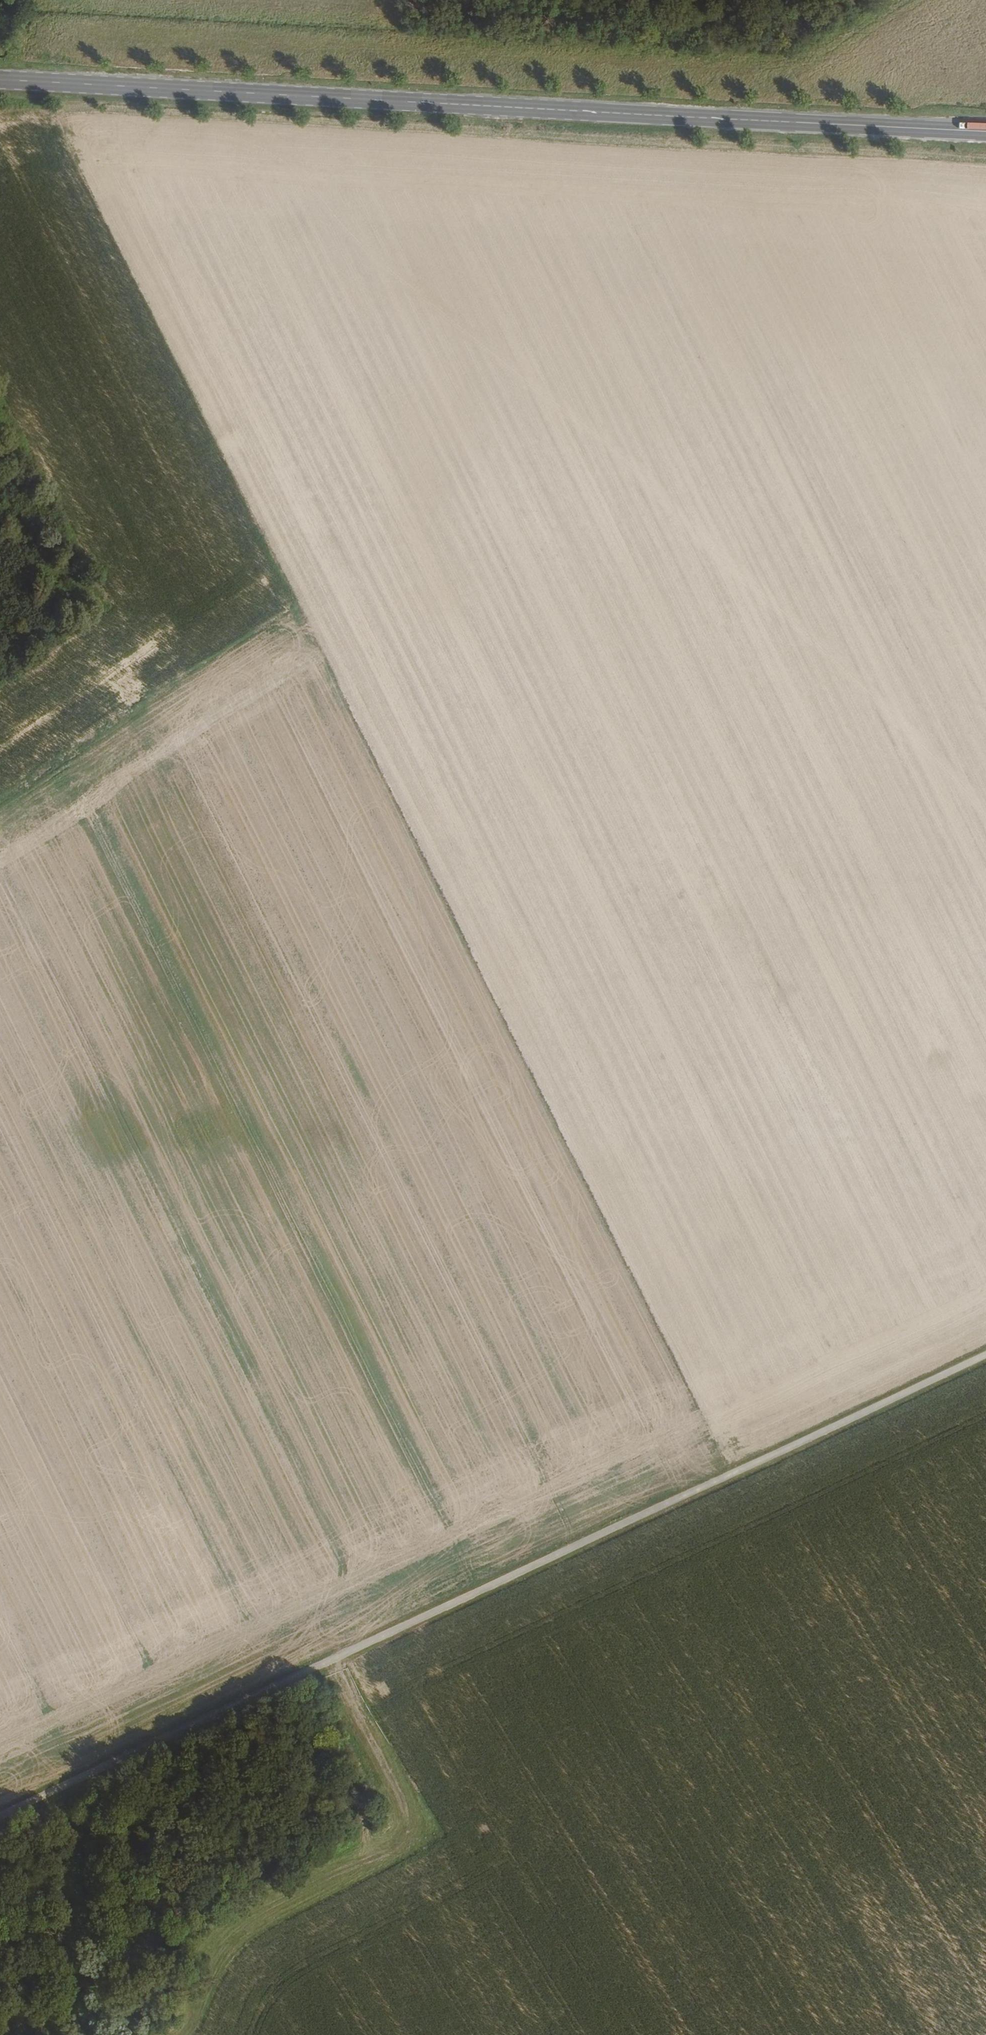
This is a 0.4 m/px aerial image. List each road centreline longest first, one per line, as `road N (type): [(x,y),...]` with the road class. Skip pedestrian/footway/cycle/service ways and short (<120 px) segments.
road 1 (unclassified): [(0,1818),(985,1356)]
road 2 (primary): [(0,79),(985,131)]

